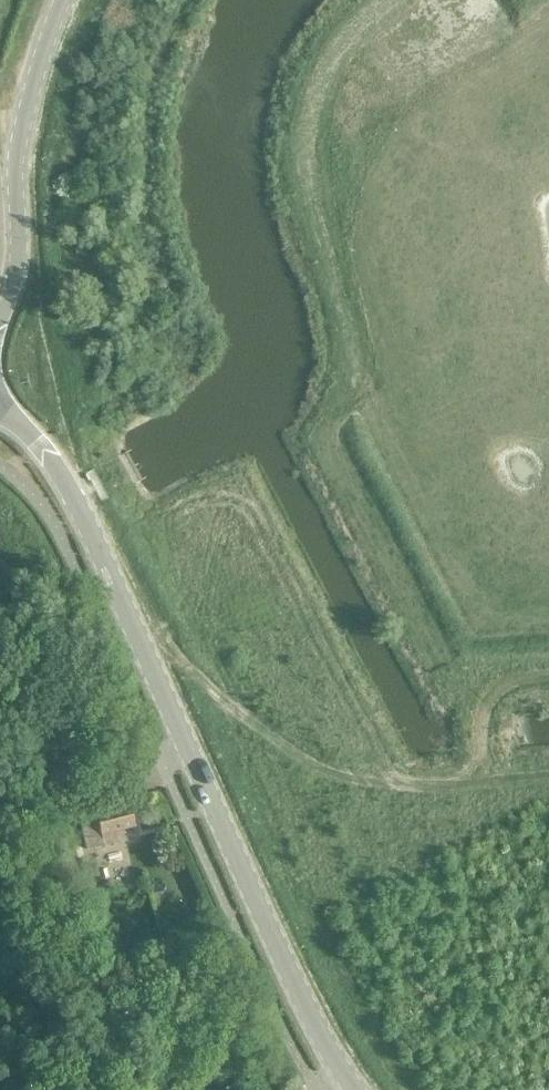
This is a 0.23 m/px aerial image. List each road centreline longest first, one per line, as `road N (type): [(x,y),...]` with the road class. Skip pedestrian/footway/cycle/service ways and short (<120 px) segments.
road 1 (tertiary): [(347,1089),(63,482),(36,443),(0,410)]
road 2 (unclassified): [(0,320),(15,268),(14,158),(61,0)]

